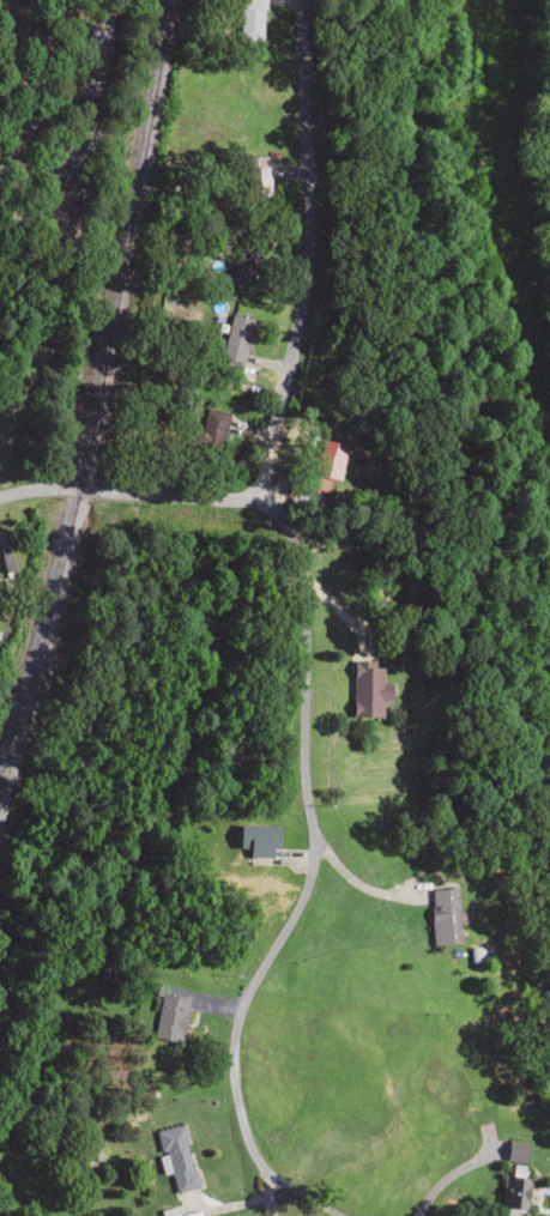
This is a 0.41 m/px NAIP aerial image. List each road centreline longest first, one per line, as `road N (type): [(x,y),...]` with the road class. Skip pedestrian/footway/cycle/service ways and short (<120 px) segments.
road 1 (residential): [(225,1215),(212,1018),(298,851),(306,577),(249,527)]
road 2 (residential): [(297,0),(307,217),(277,333),(249,527)]
road 3 (residential): [(249,527),(78,486),(0,495)]

